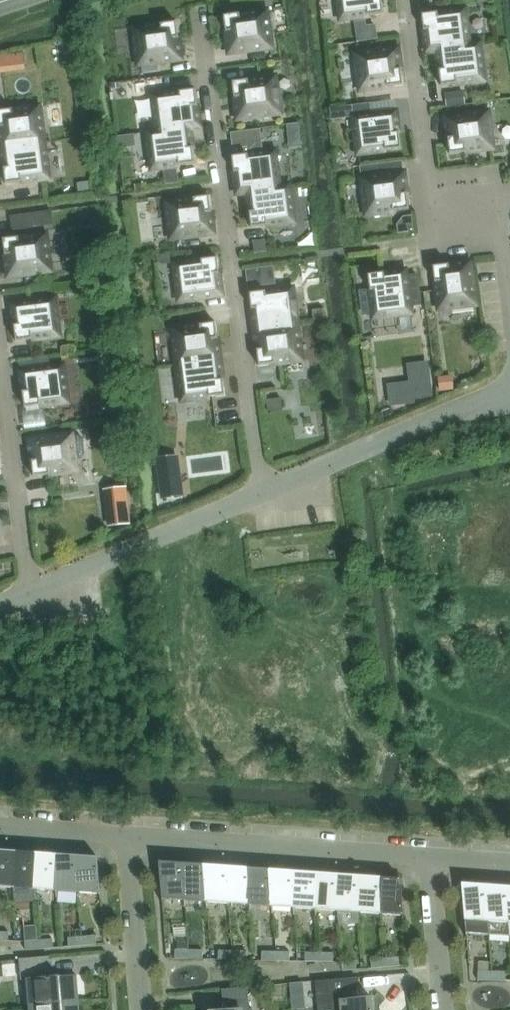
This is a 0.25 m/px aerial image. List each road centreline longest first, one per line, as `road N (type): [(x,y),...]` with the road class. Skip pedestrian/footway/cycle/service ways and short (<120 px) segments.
road 1 (residential): [(262,494),(199,7)]
road 2 (residential): [(433,857),(127,837)]
road 3 (residential): [(498,198),(432,207),(405,0)]
road 4 (residential): [(262,494),(509,383)]
road 5 (residential): [(30,593),(262,494)]
road 6 (residential): [(30,593),(0,360)]
road 7 (residential): [(141,1009),(127,837)]
road 8 (residential): [(446,1009),(433,857)]
road 9 (residential): [(127,837),(0,827)]

